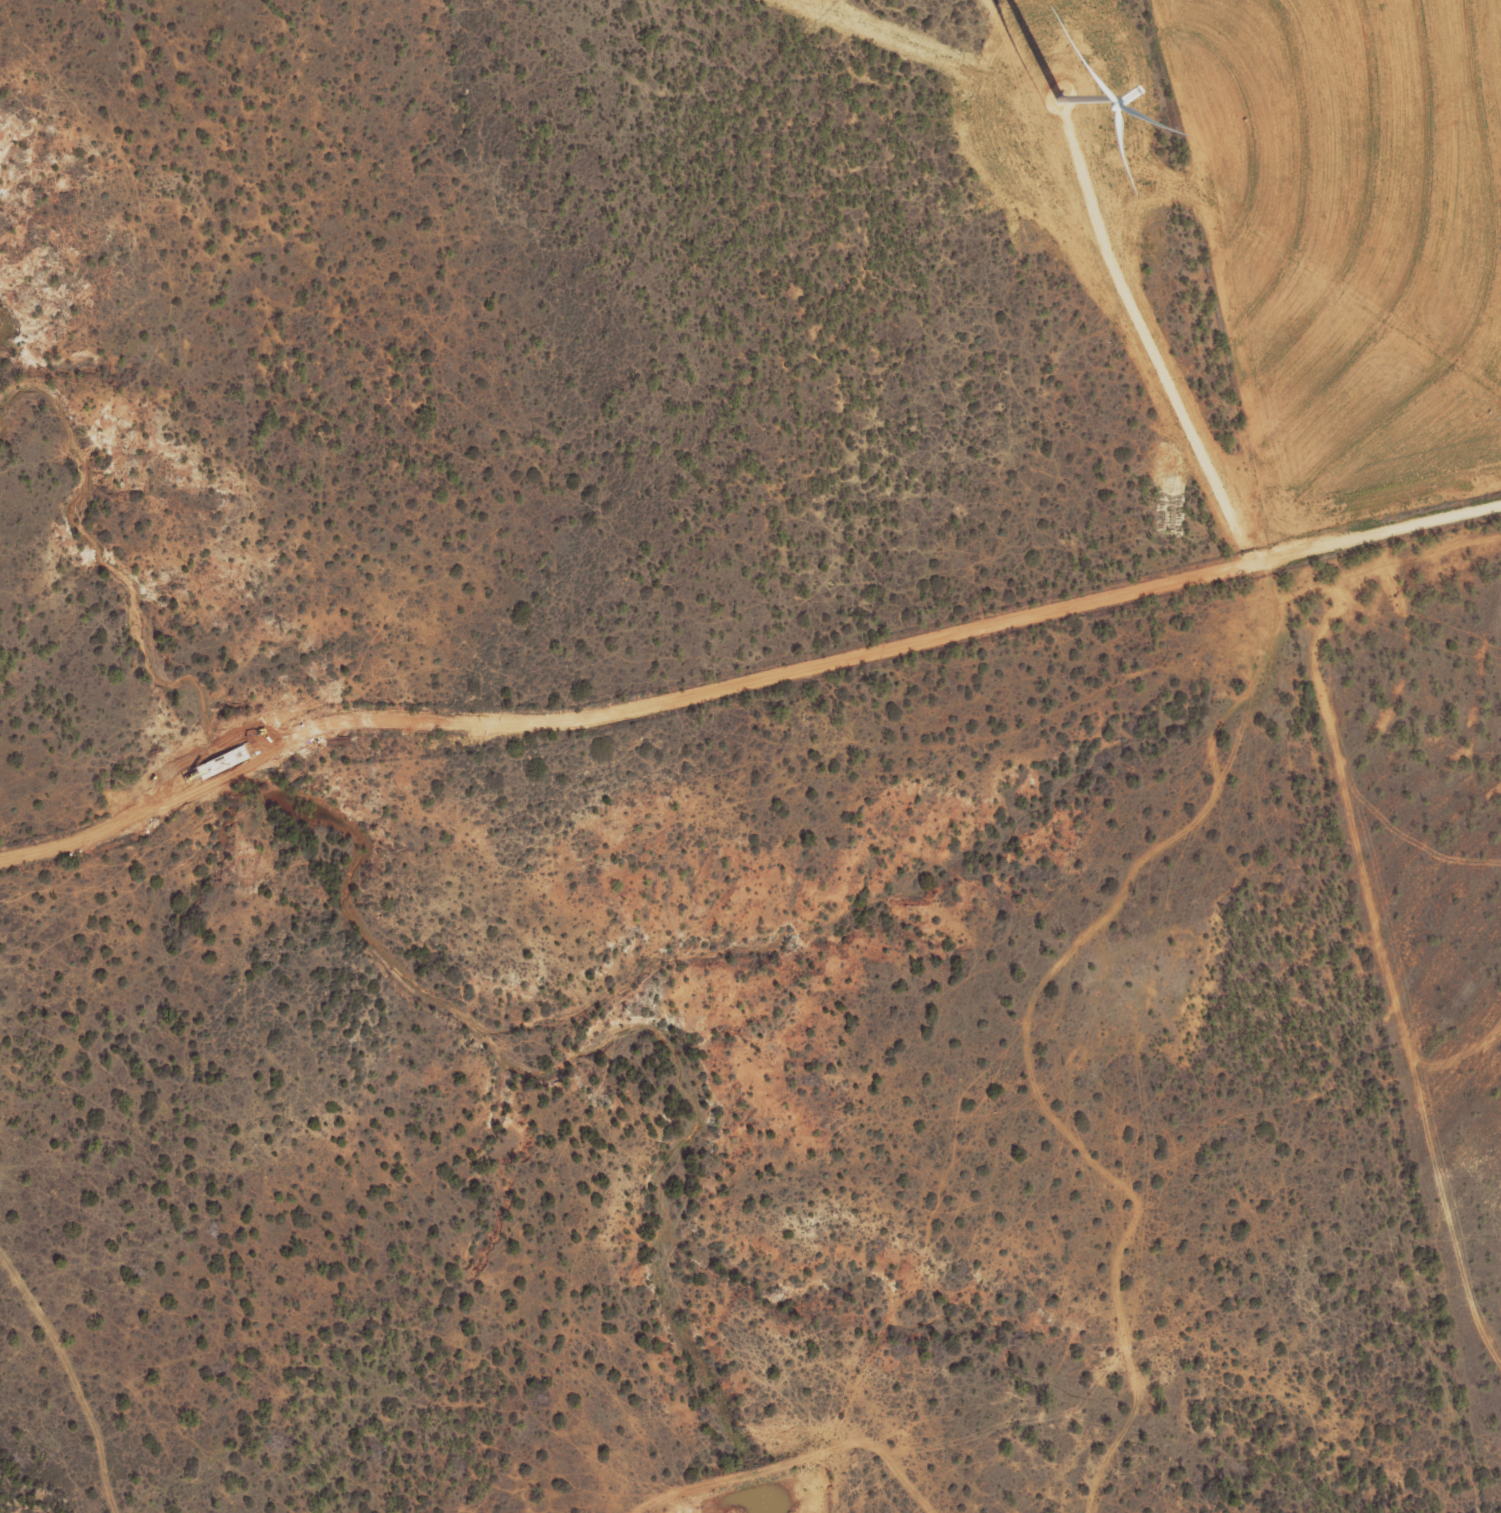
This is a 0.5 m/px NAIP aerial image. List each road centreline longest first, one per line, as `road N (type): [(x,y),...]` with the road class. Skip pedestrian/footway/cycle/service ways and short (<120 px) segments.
road 1 (residential): [(0,862),(47,852),(173,755),(279,725),(622,705),(1500,507)]
road 2 (track): [(1307,1512),(1239,567)]
road 3 (track): [(217,1512),(157,1444),(147,1414),(0,1278)]

